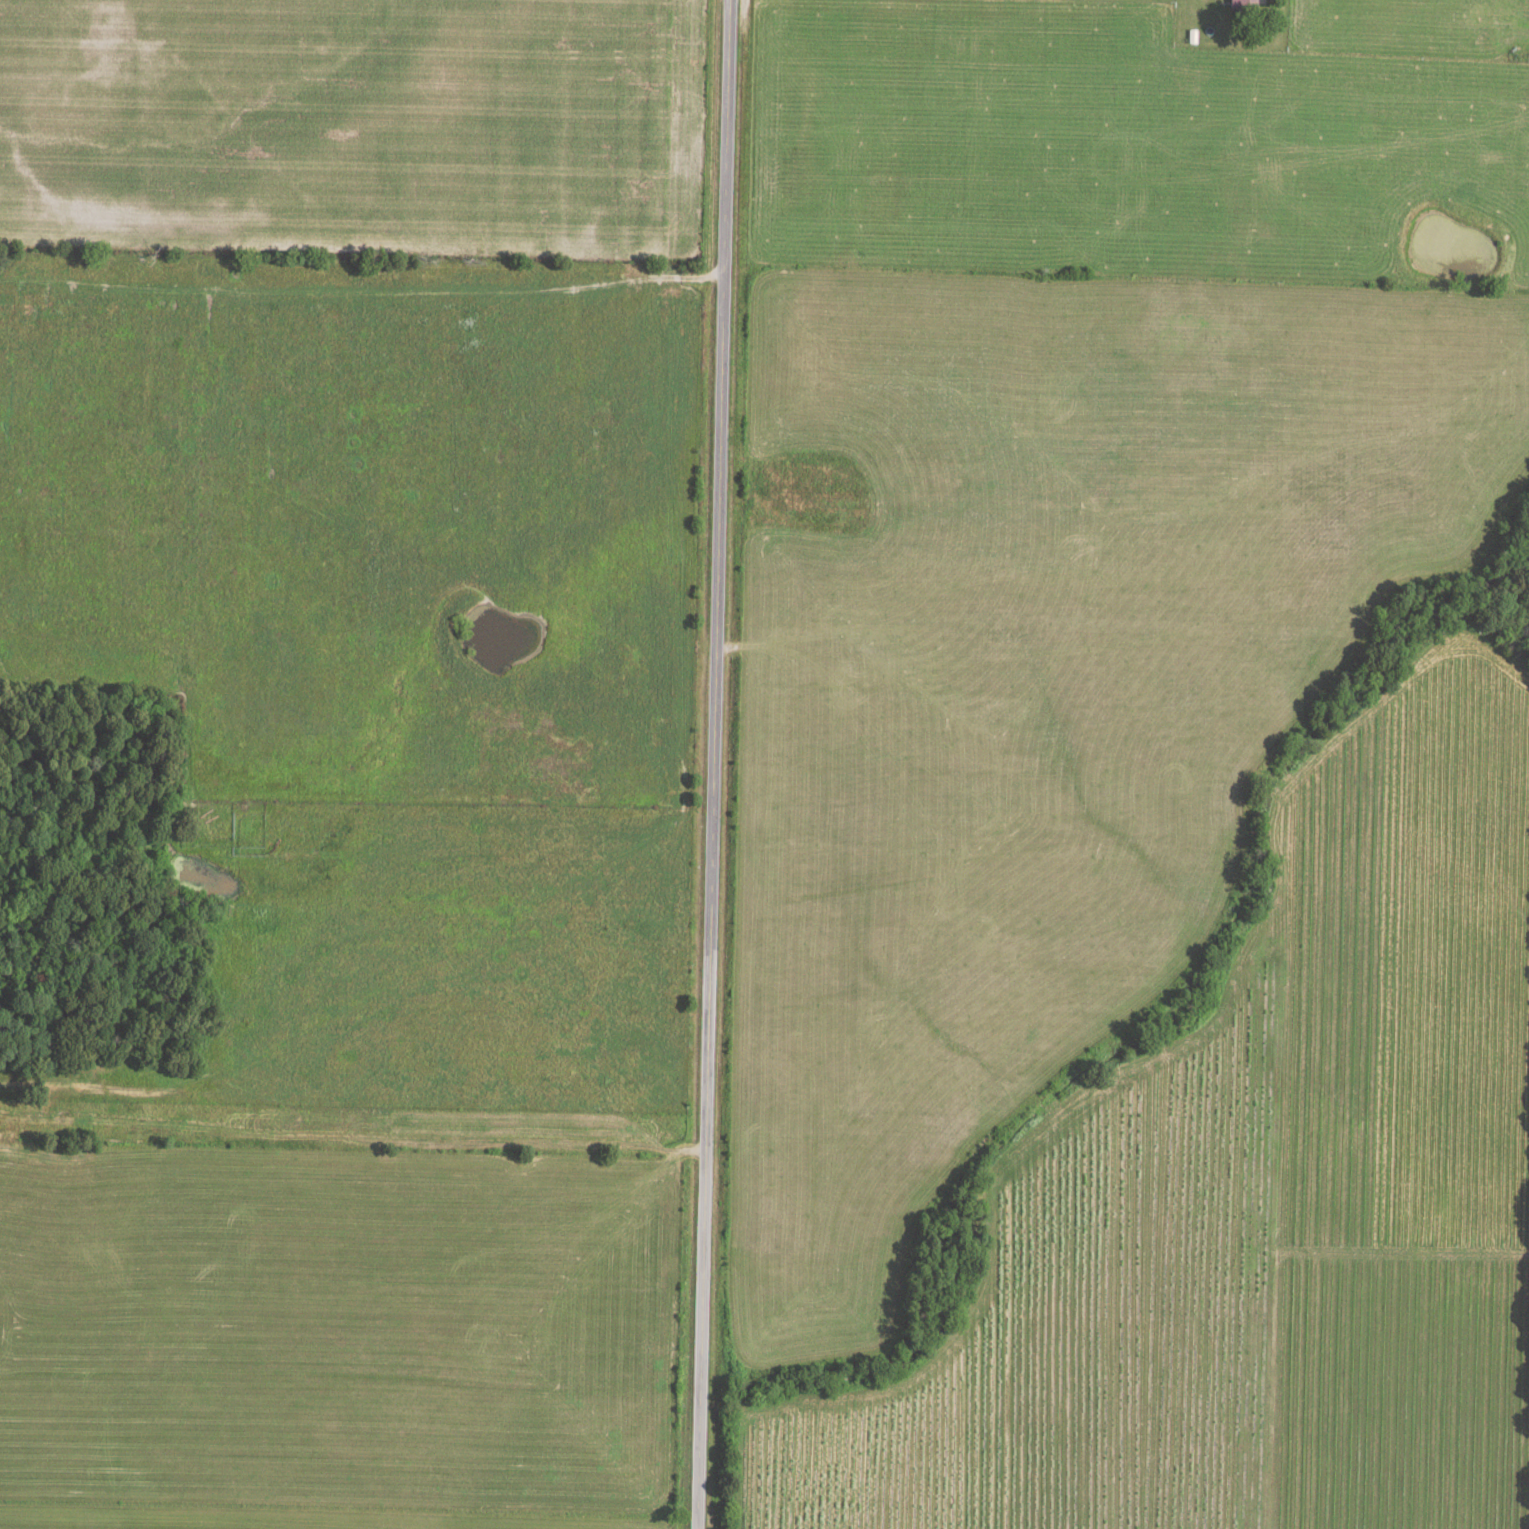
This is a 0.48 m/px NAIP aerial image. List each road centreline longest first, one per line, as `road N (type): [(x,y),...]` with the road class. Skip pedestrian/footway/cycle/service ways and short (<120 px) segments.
road 1 (tertiary): [(698,1528),(732,0)]

